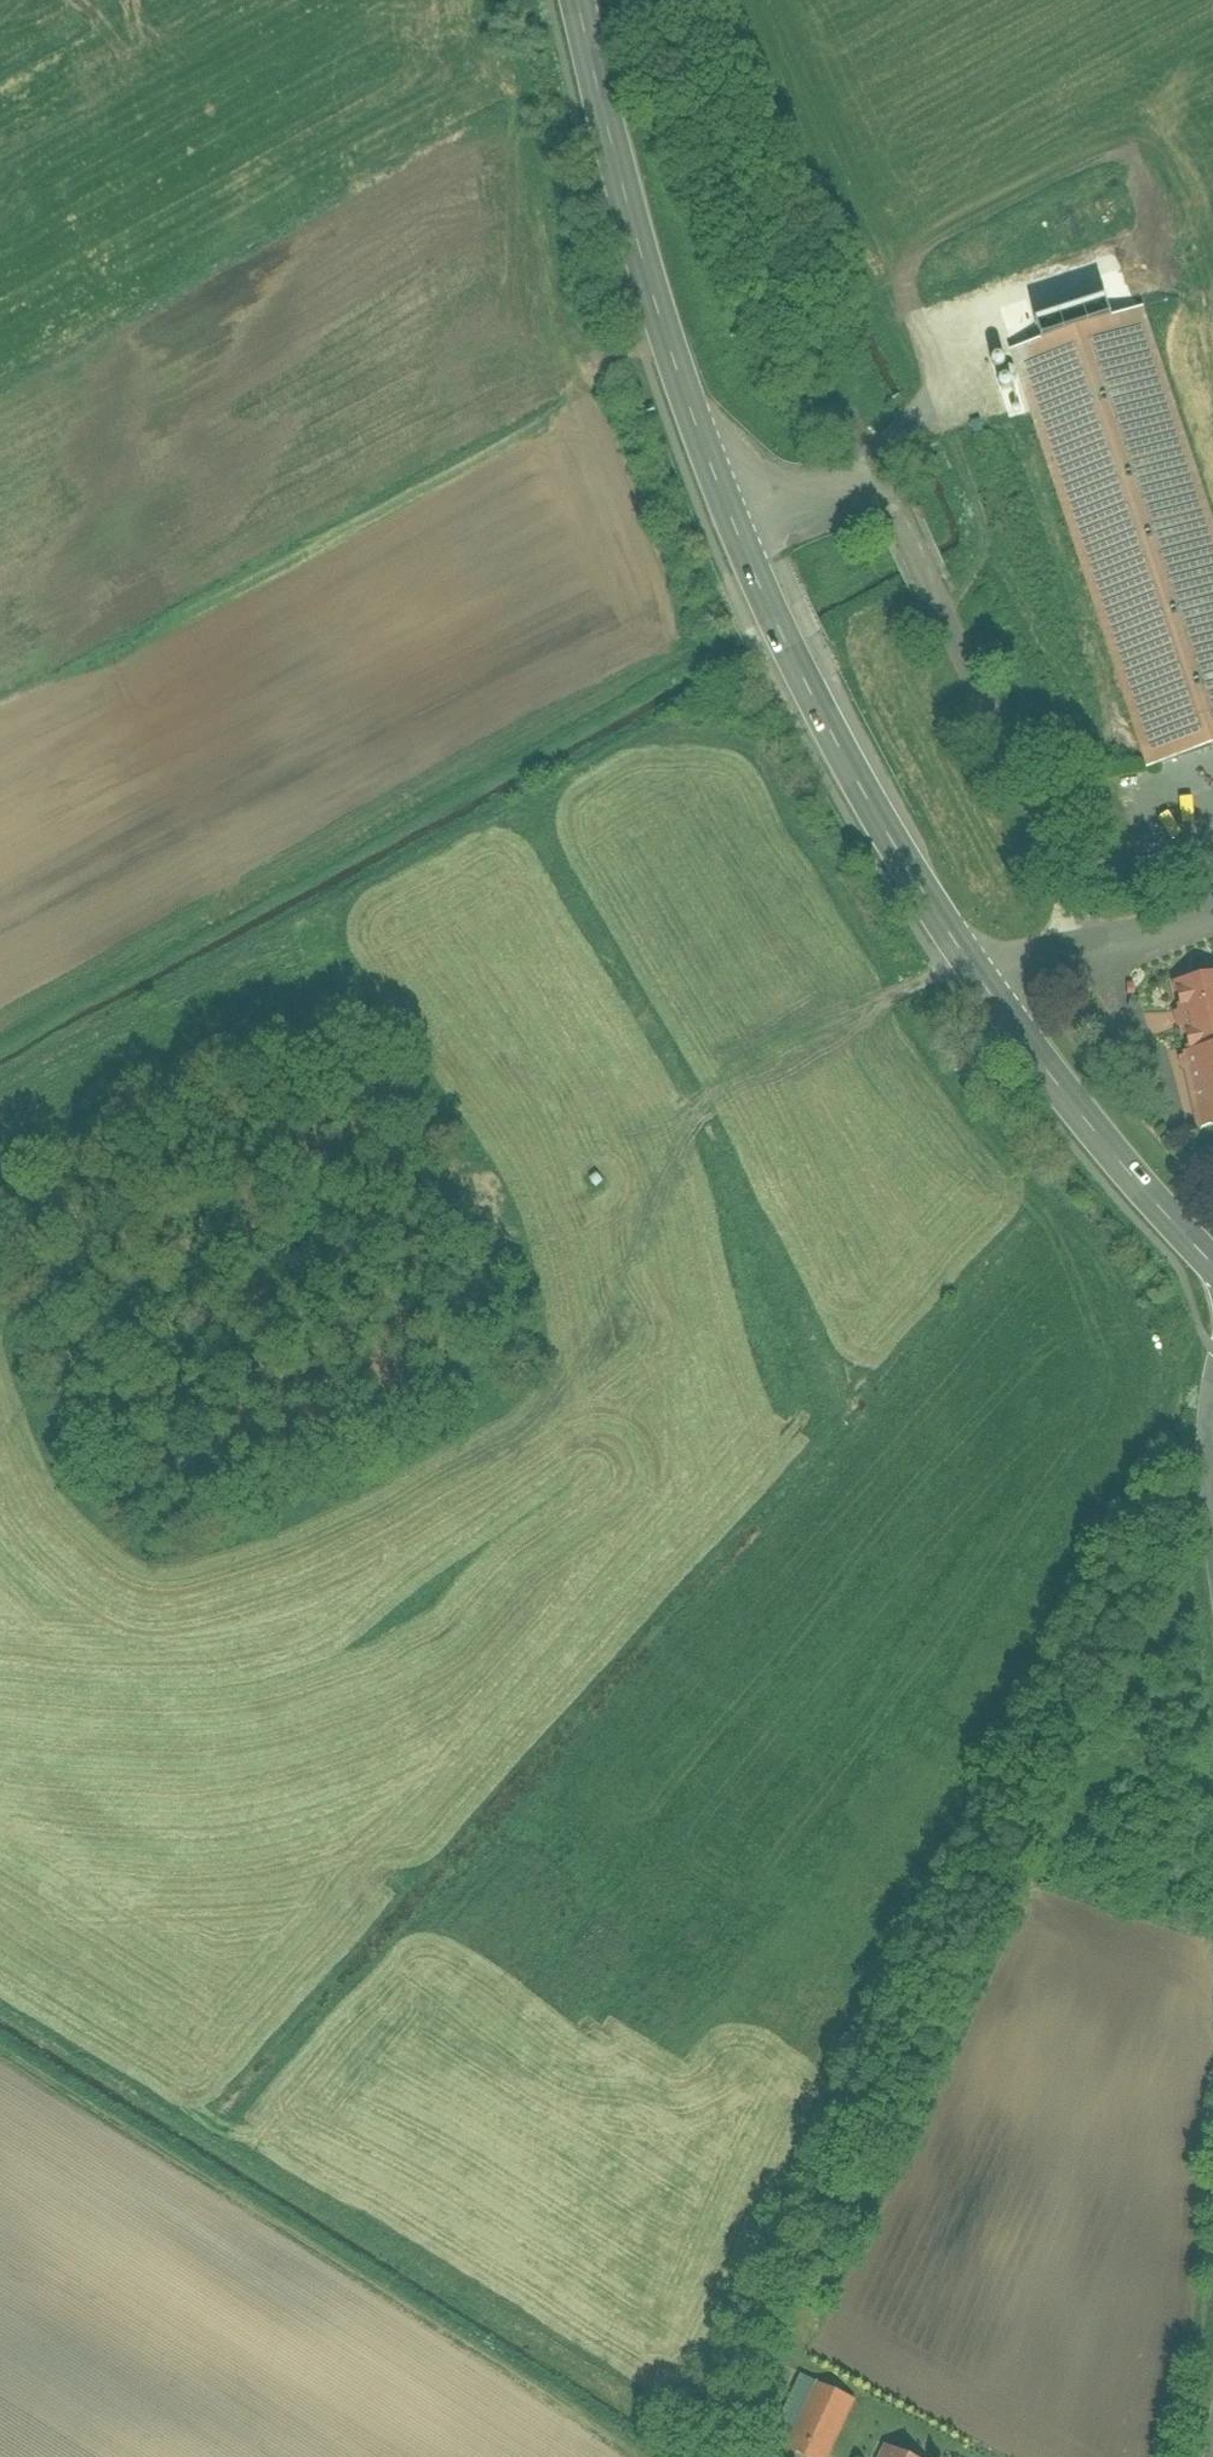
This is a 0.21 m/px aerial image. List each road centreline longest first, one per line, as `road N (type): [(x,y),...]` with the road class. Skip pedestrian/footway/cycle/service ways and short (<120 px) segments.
road 1 (primary): [(972,969),(933,914),(771,617),(737,524),(591,0)]
road 2 (primary): [(1212,1259),(1086,1120),(972,969)]
road 3 (unclassified): [(1212,900),(972,969)]
road 4 (tertiary): [(1212,1381),(1206,1461),(1212,1529)]

